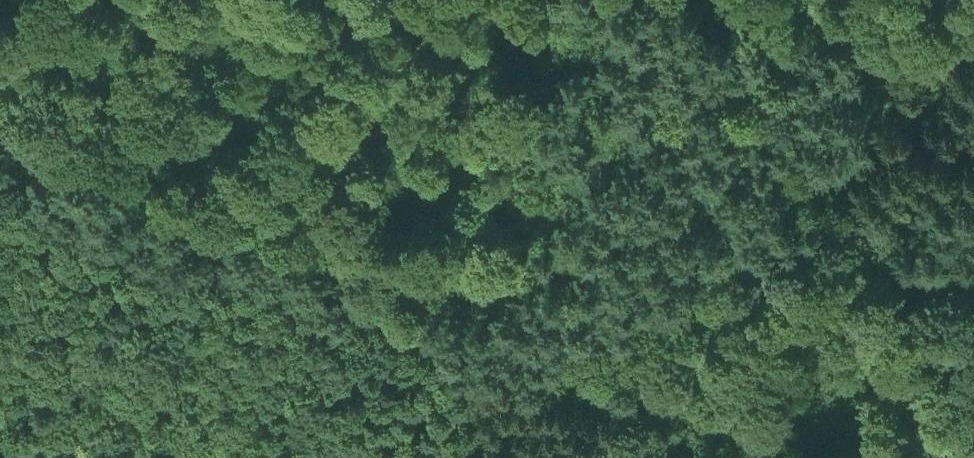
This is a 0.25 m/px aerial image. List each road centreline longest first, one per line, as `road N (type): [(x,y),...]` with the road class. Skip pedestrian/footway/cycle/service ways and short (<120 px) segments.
road 1 (track): [(973,19),(884,25),(724,0)]

